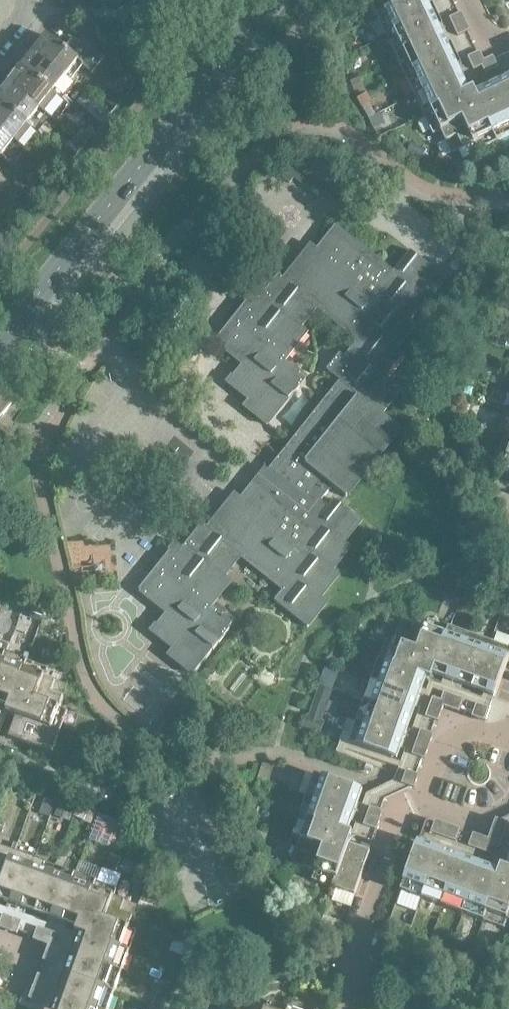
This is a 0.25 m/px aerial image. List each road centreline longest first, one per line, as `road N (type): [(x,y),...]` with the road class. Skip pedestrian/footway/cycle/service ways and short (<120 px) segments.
road 1 (tertiary): [(0,343),(275,0)]
road 2 (residential): [(346,1008),(365,920),(401,814),(418,801)]
road 3 (residential): [(418,801),(447,718),(508,740)]

